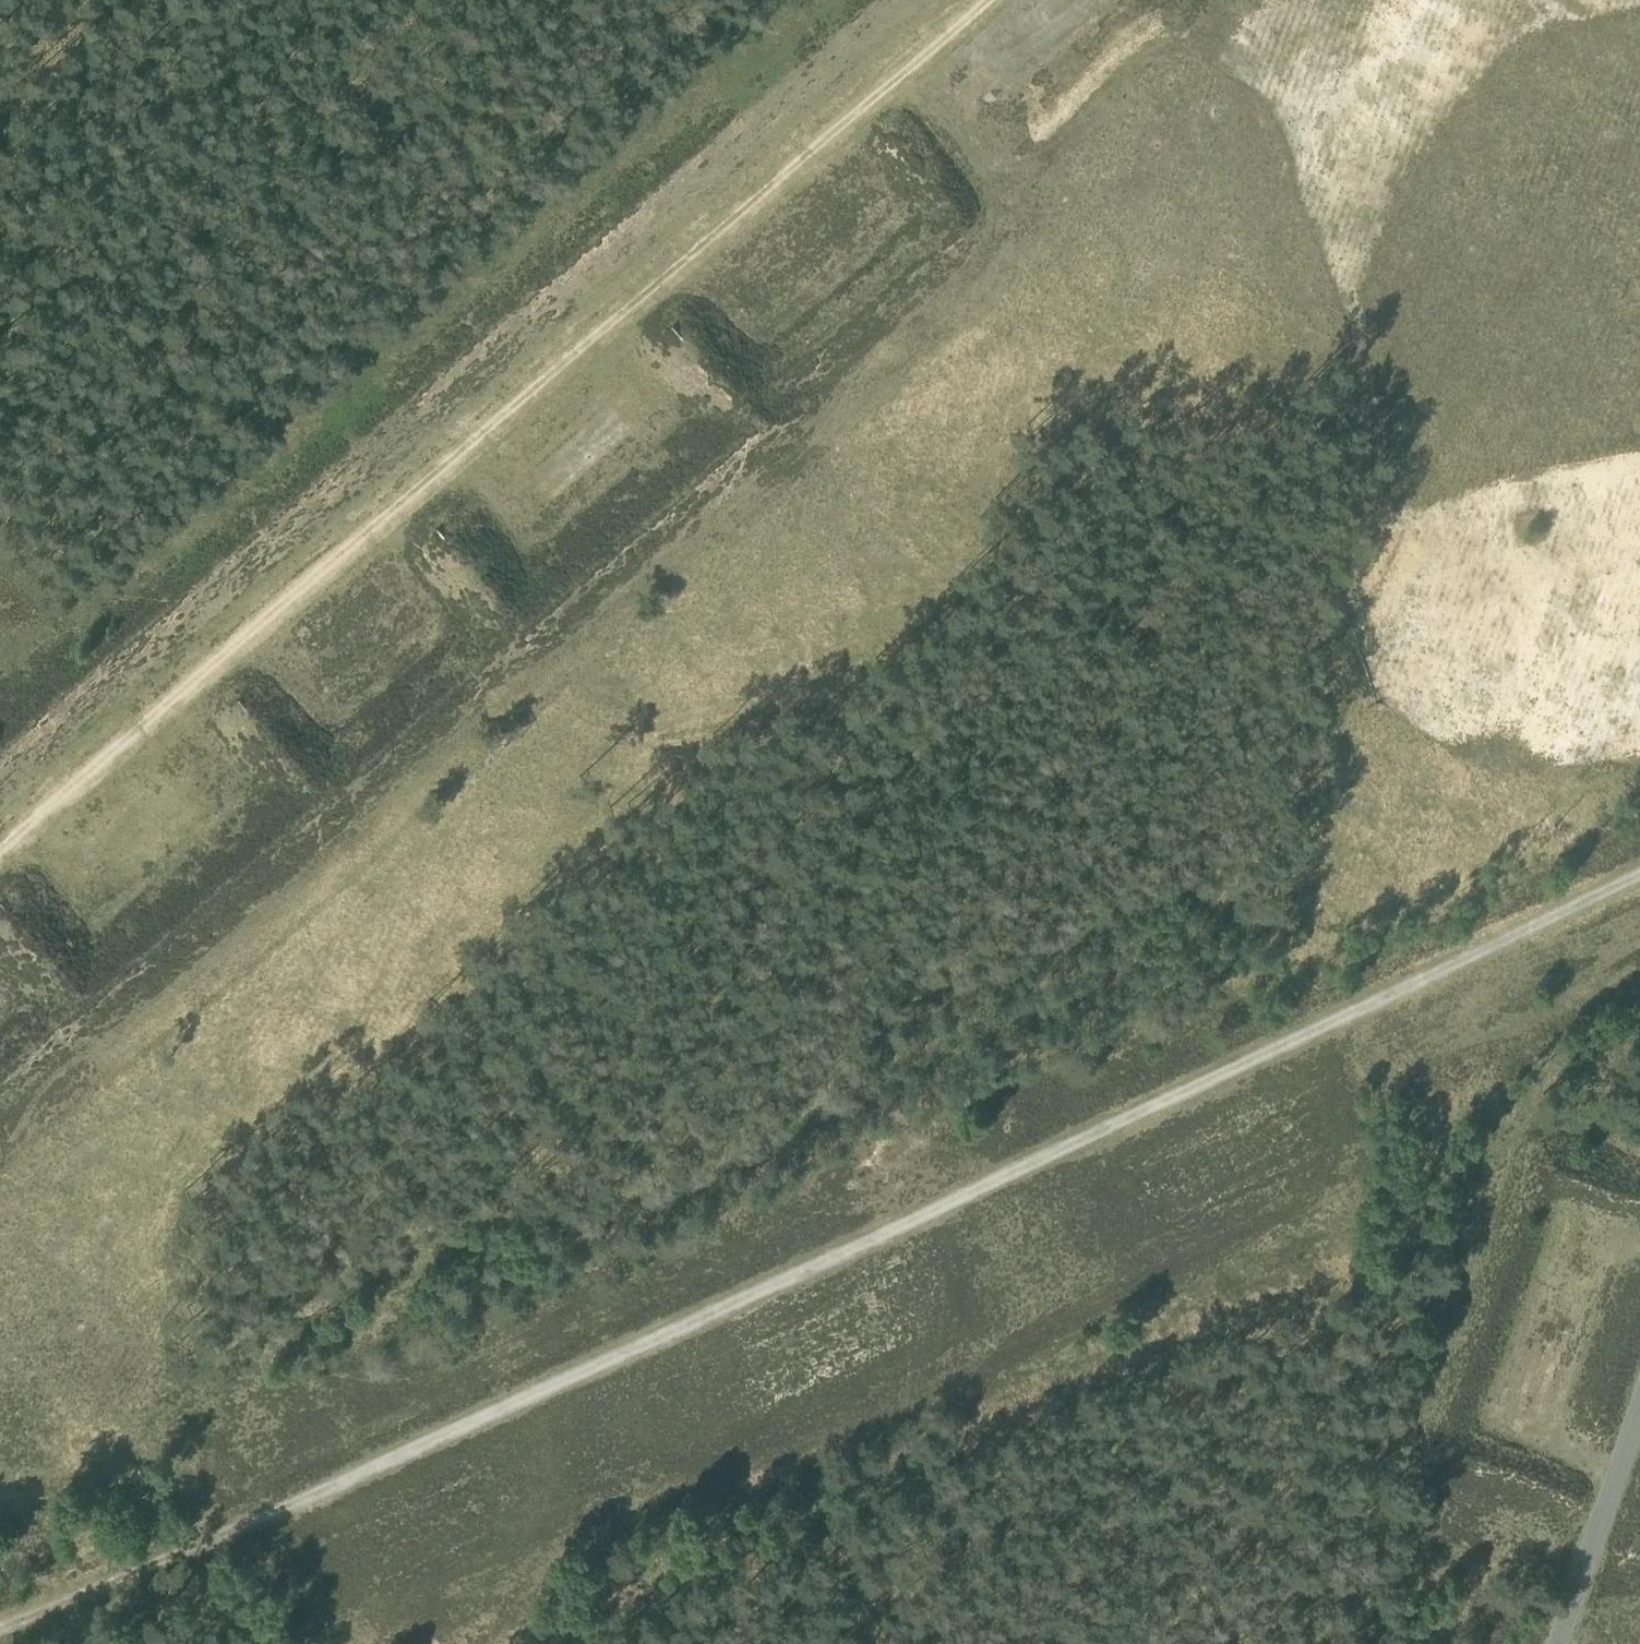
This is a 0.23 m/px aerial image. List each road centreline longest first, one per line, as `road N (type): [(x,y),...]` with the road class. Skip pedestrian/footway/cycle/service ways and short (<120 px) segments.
road 1 (track): [(1639,886),(290,1515),(0,1636)]
road 2 (track): [(0,850),(989,0)]
road 3 (track): [(1639,1425),(1564,1643)]

